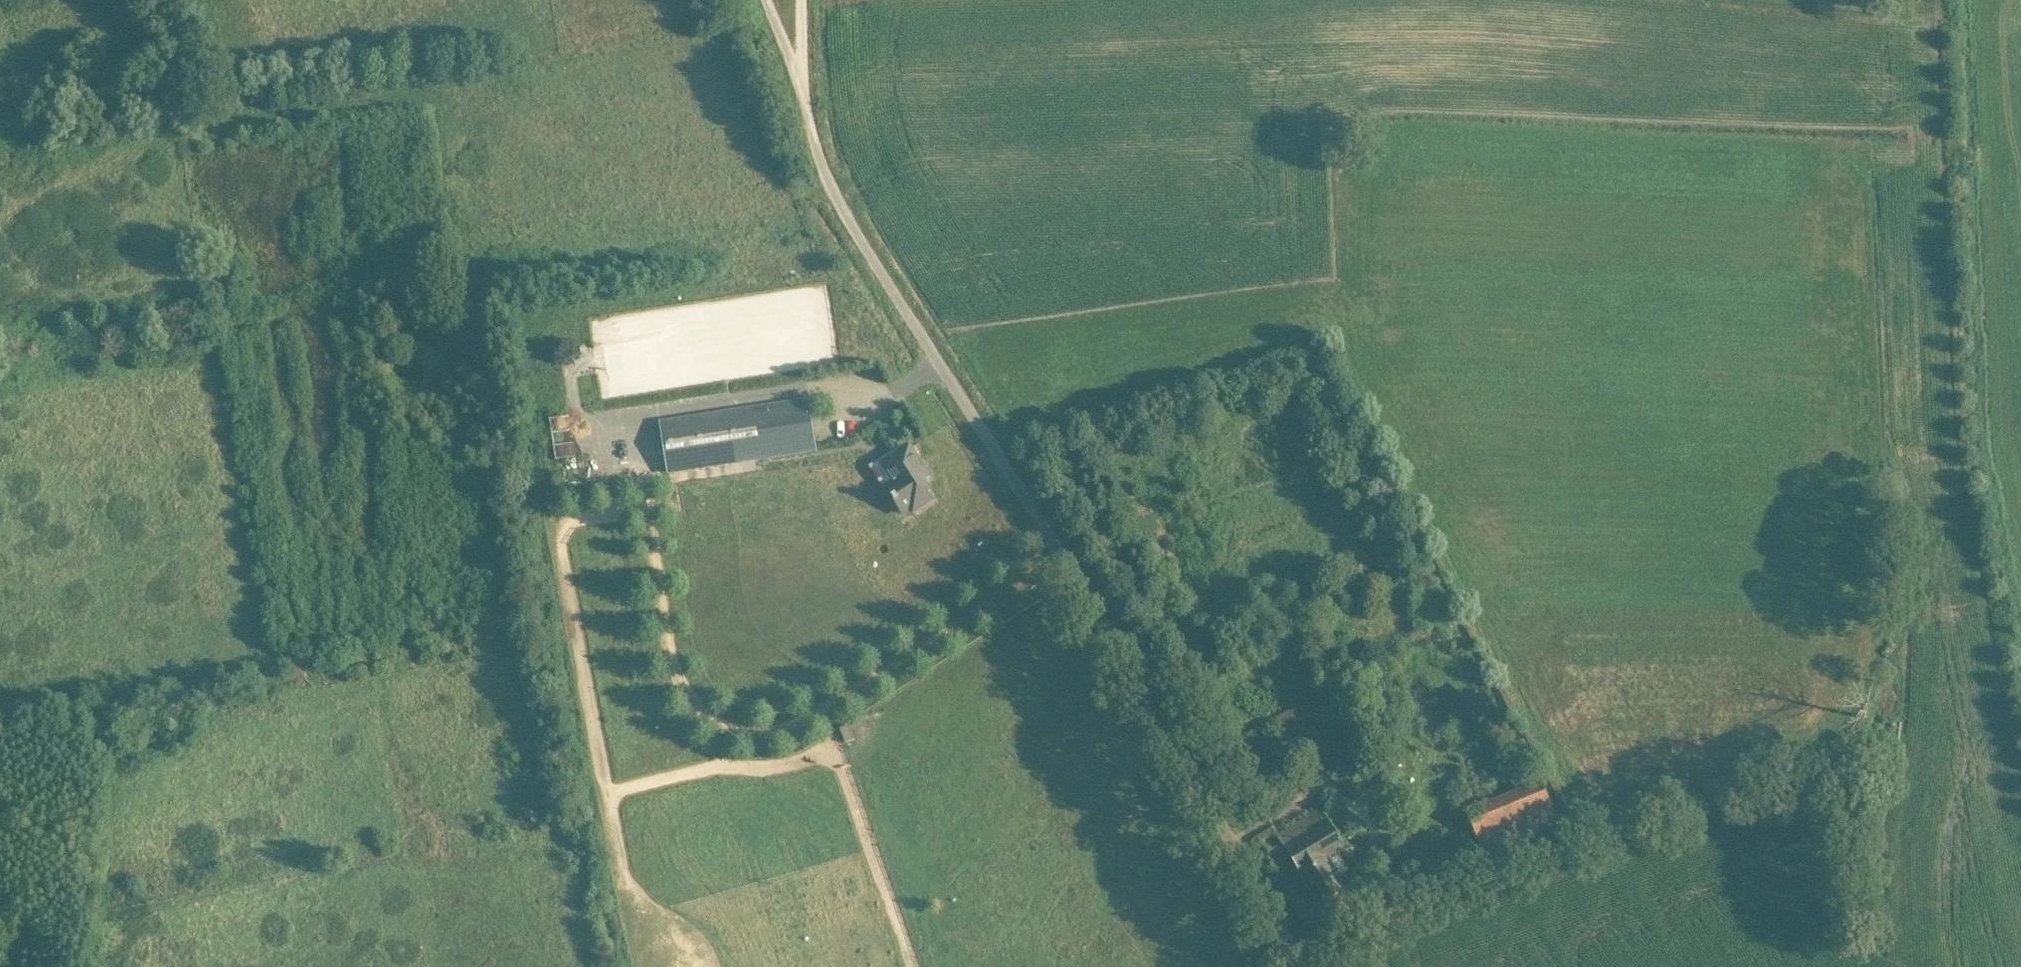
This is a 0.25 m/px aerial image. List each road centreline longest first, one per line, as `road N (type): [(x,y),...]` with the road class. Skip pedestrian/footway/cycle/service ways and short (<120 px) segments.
road 1 (unclassified): [(1310,966),(850,223),(814,143),(801,81),(769,0)]

